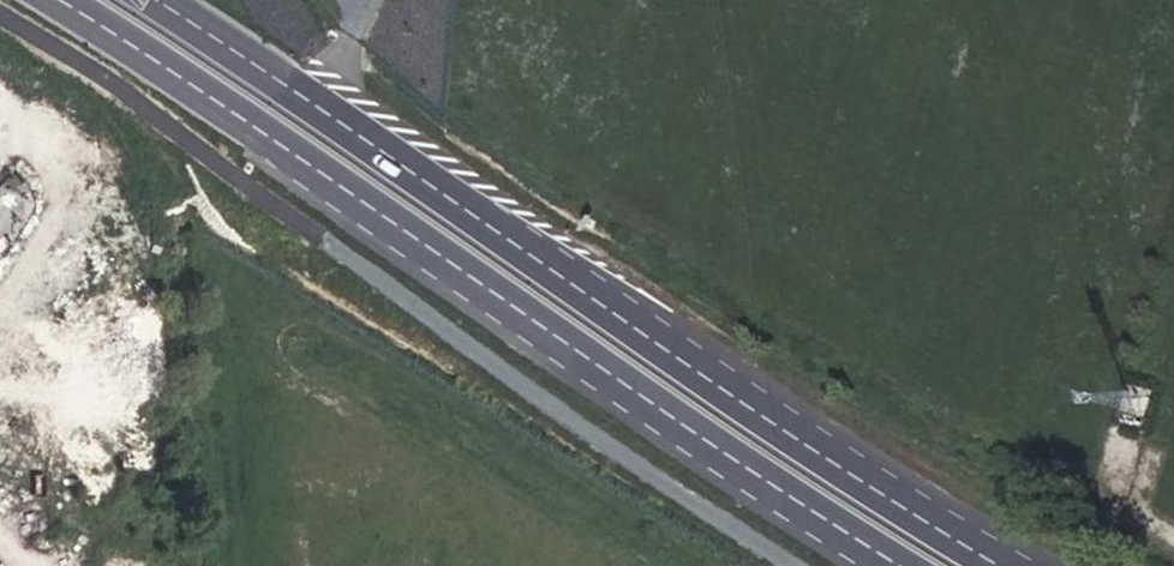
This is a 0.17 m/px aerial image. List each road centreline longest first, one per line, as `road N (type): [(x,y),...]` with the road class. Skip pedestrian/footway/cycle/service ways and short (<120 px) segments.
road 1 (primary): [(1004,565),(839,468),(381,151),(145,0)]
road 2 (primary): [(51,0),(343,185),(753,475),(898,565)]
road 3 (unclassified): [(0,16),(101,74),(599,439),(793,565)]

